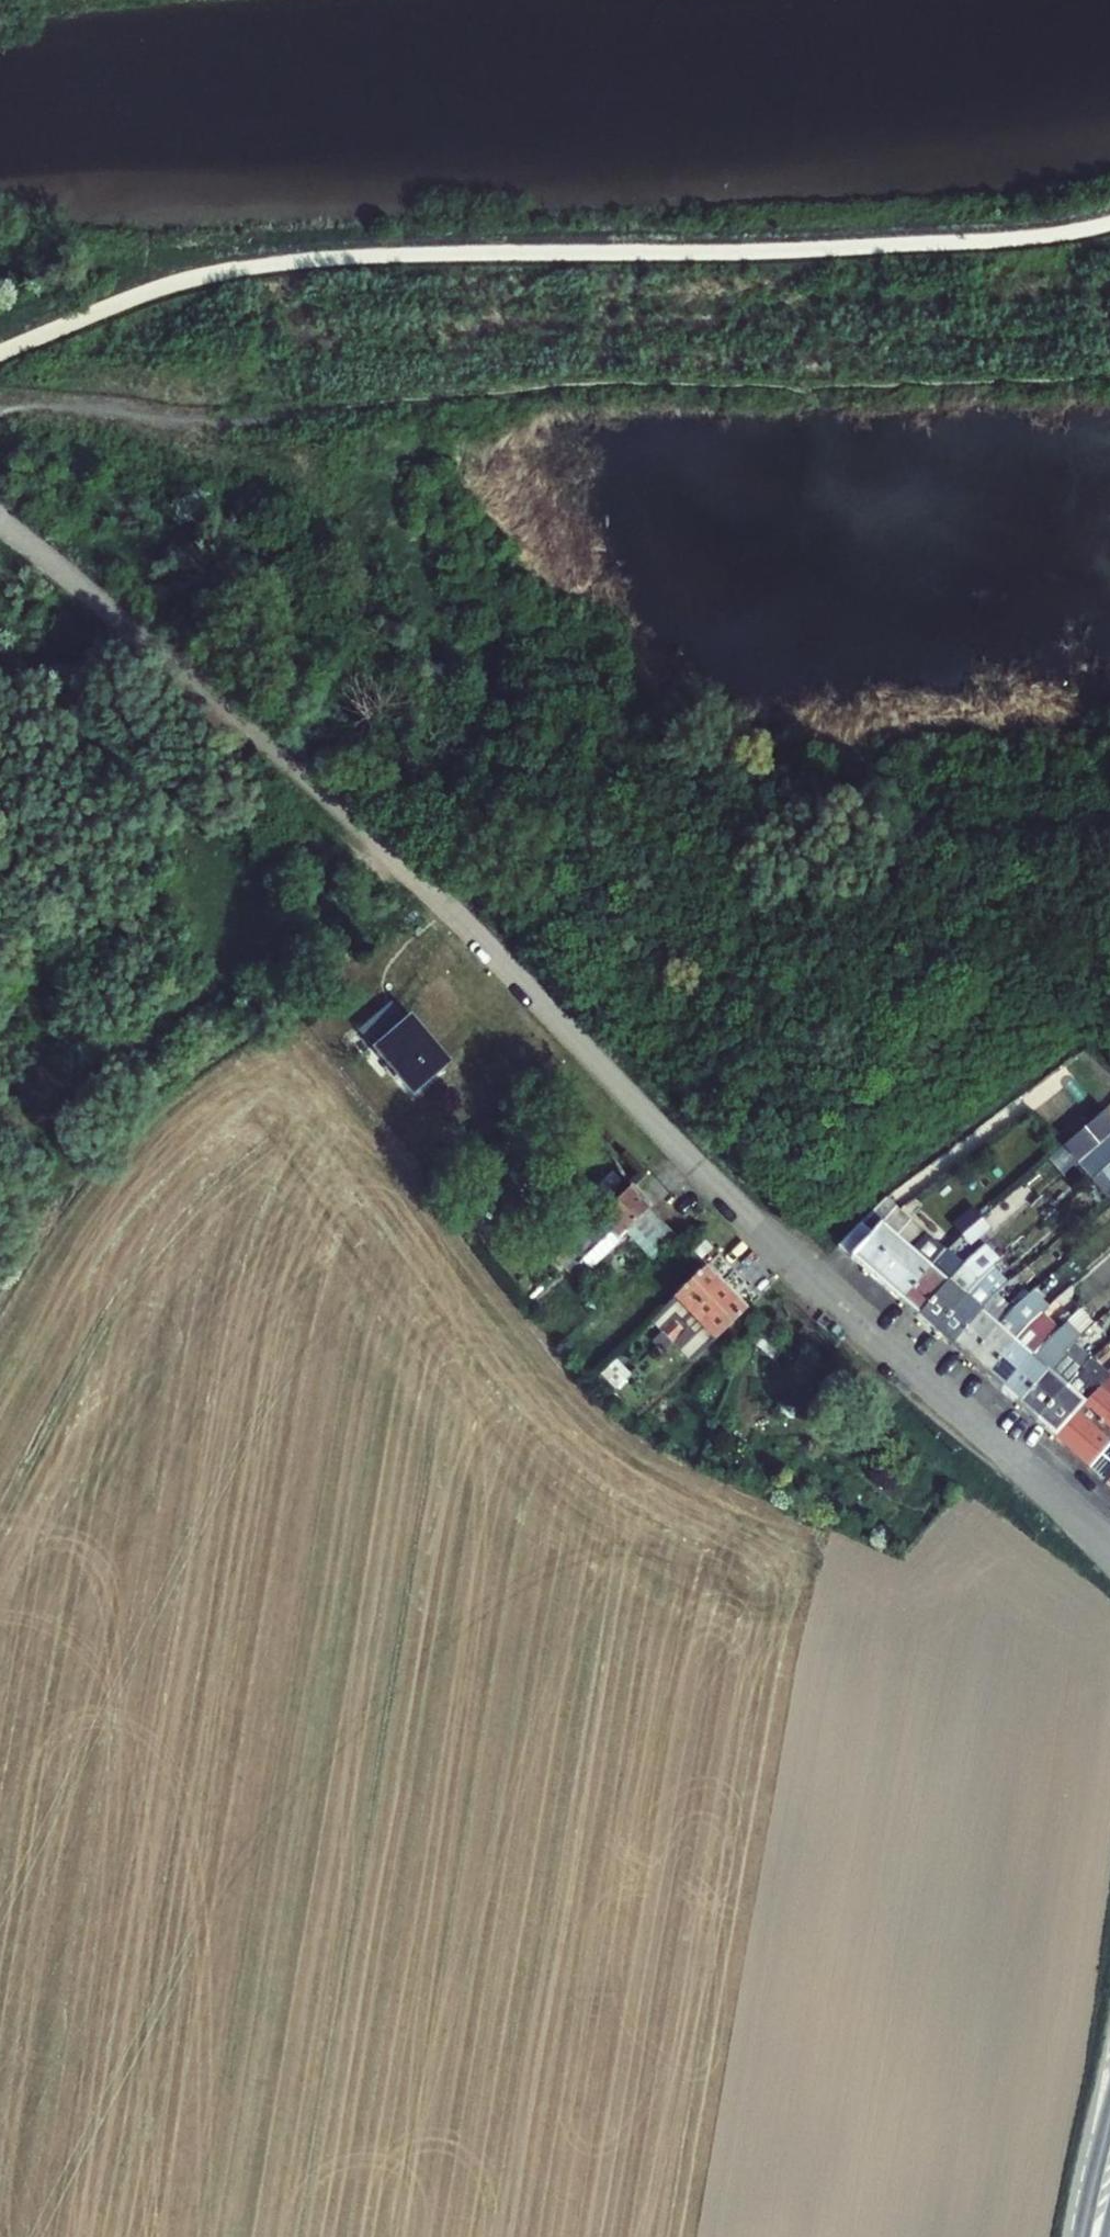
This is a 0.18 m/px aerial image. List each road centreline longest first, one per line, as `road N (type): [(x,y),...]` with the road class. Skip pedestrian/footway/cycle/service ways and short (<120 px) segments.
road 1 (residential): [(493,950),(782,1247),(1109,1543)]
road 2 (secondary): [(1109,2112),(1081,2236)]

